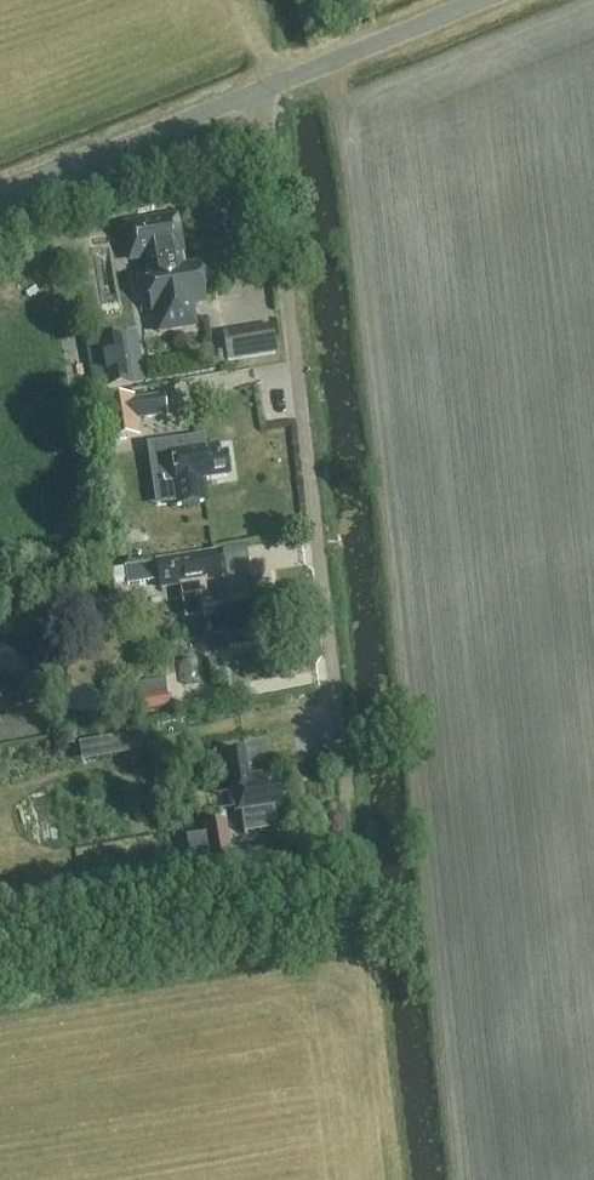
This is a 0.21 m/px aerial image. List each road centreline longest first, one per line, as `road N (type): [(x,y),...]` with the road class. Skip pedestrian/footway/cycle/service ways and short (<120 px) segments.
road 1 (unclassified): [(265,95),(352,801)]
road 2 (track): [(352,801),(390,1179)]
road 3 (unclassified): [(0,200),(265,95)]
road 4 (unclassified): [(265,95),(499,0)]

